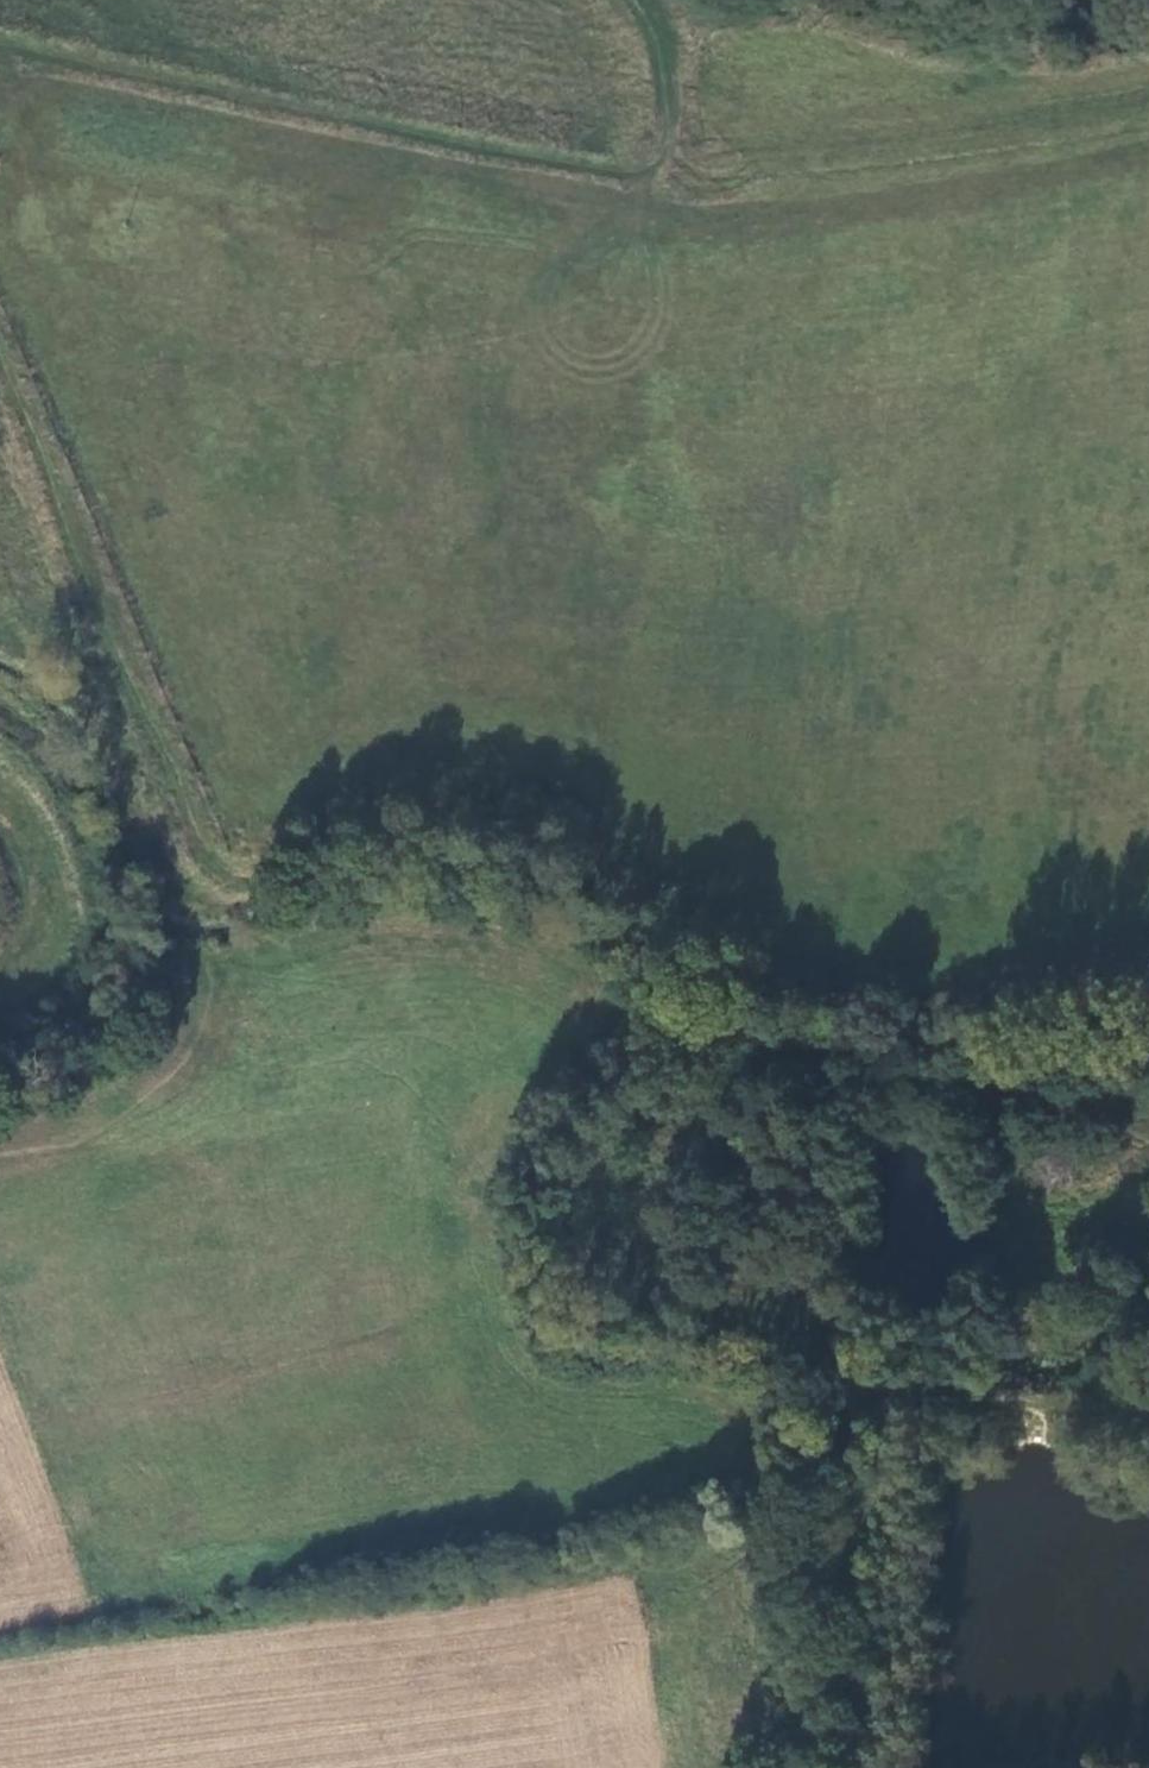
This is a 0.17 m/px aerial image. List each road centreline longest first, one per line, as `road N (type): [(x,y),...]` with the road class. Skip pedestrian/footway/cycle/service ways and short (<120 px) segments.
road 1 (track): [(1148,102),(876,144),(709,159)]
road 2 (track): [(1148,1424),(966,1410),(862,1389)]

